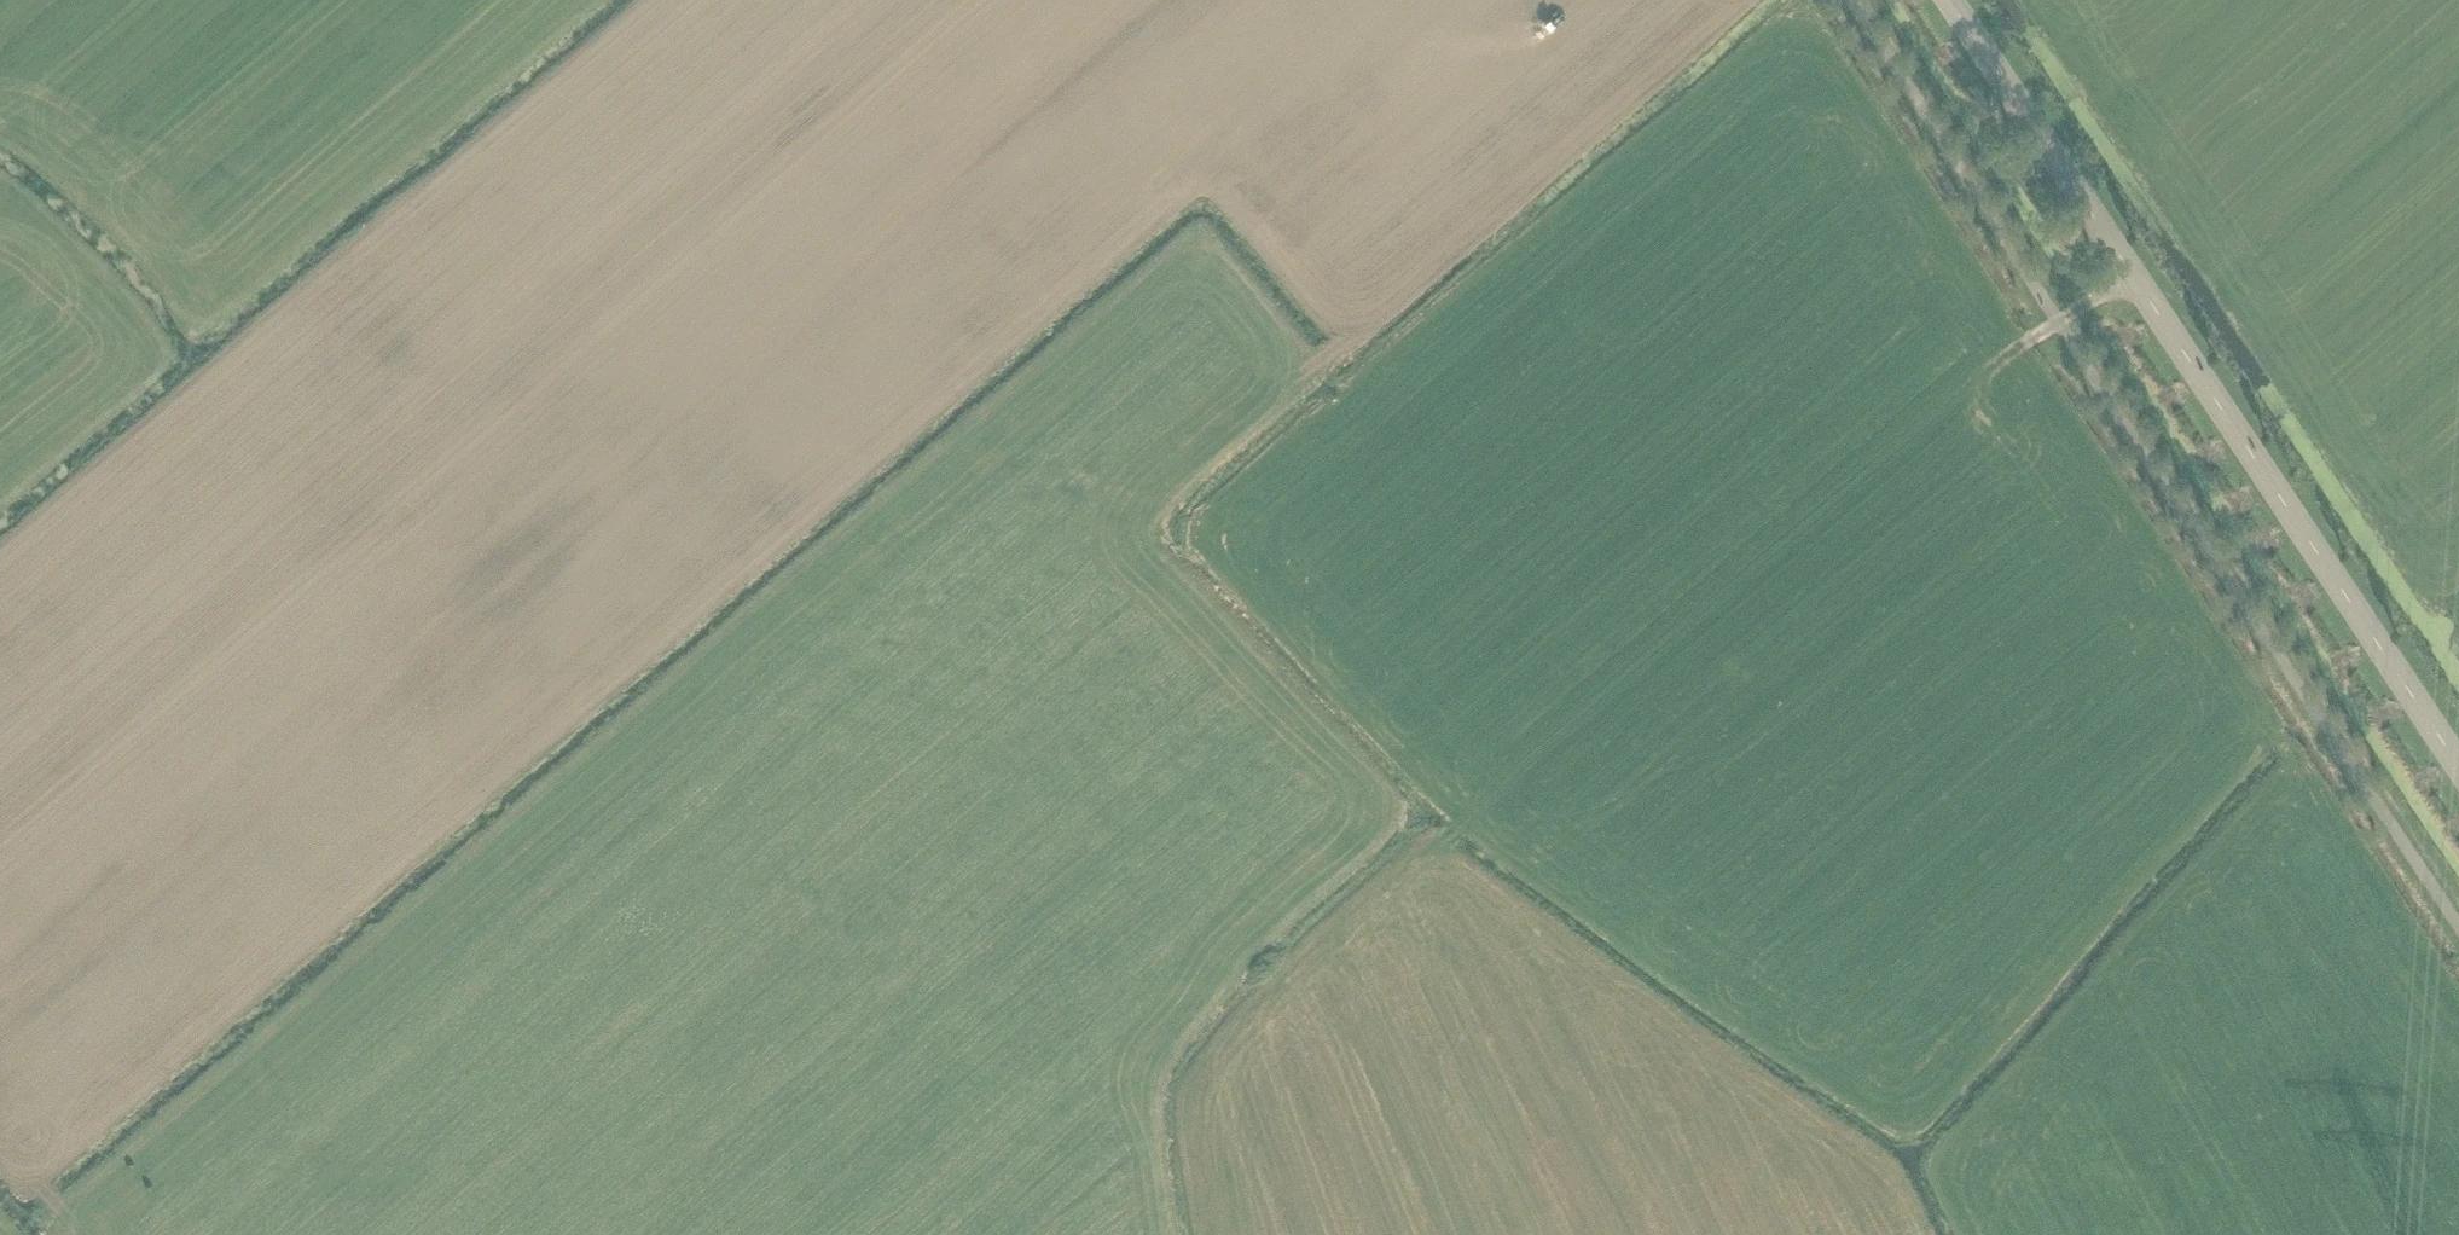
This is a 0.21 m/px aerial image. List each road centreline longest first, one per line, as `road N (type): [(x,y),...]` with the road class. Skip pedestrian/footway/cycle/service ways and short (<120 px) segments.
road 1 (secondary): [(2458,767),(1949,0)]

